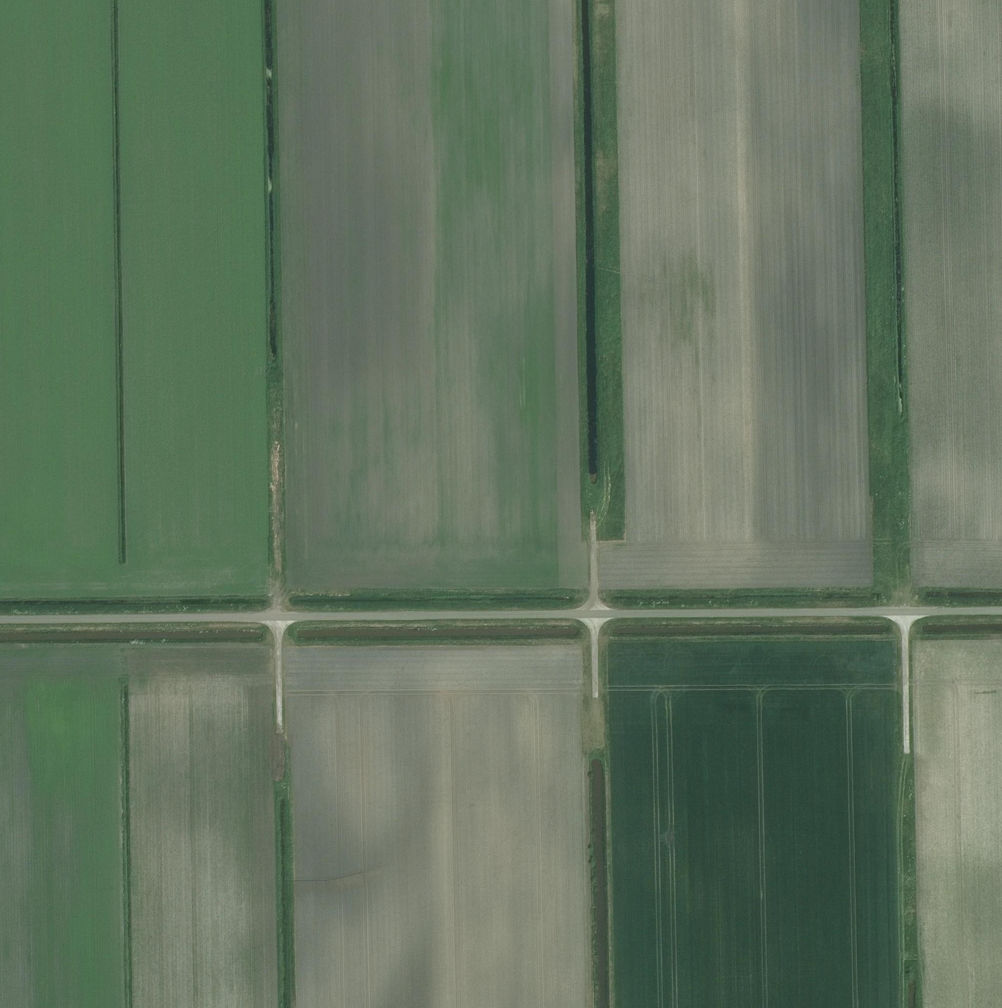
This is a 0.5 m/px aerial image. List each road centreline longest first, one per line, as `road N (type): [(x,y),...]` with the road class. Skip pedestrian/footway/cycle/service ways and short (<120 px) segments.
road 1 (unclassified): [(1001,611),(0,619)]

